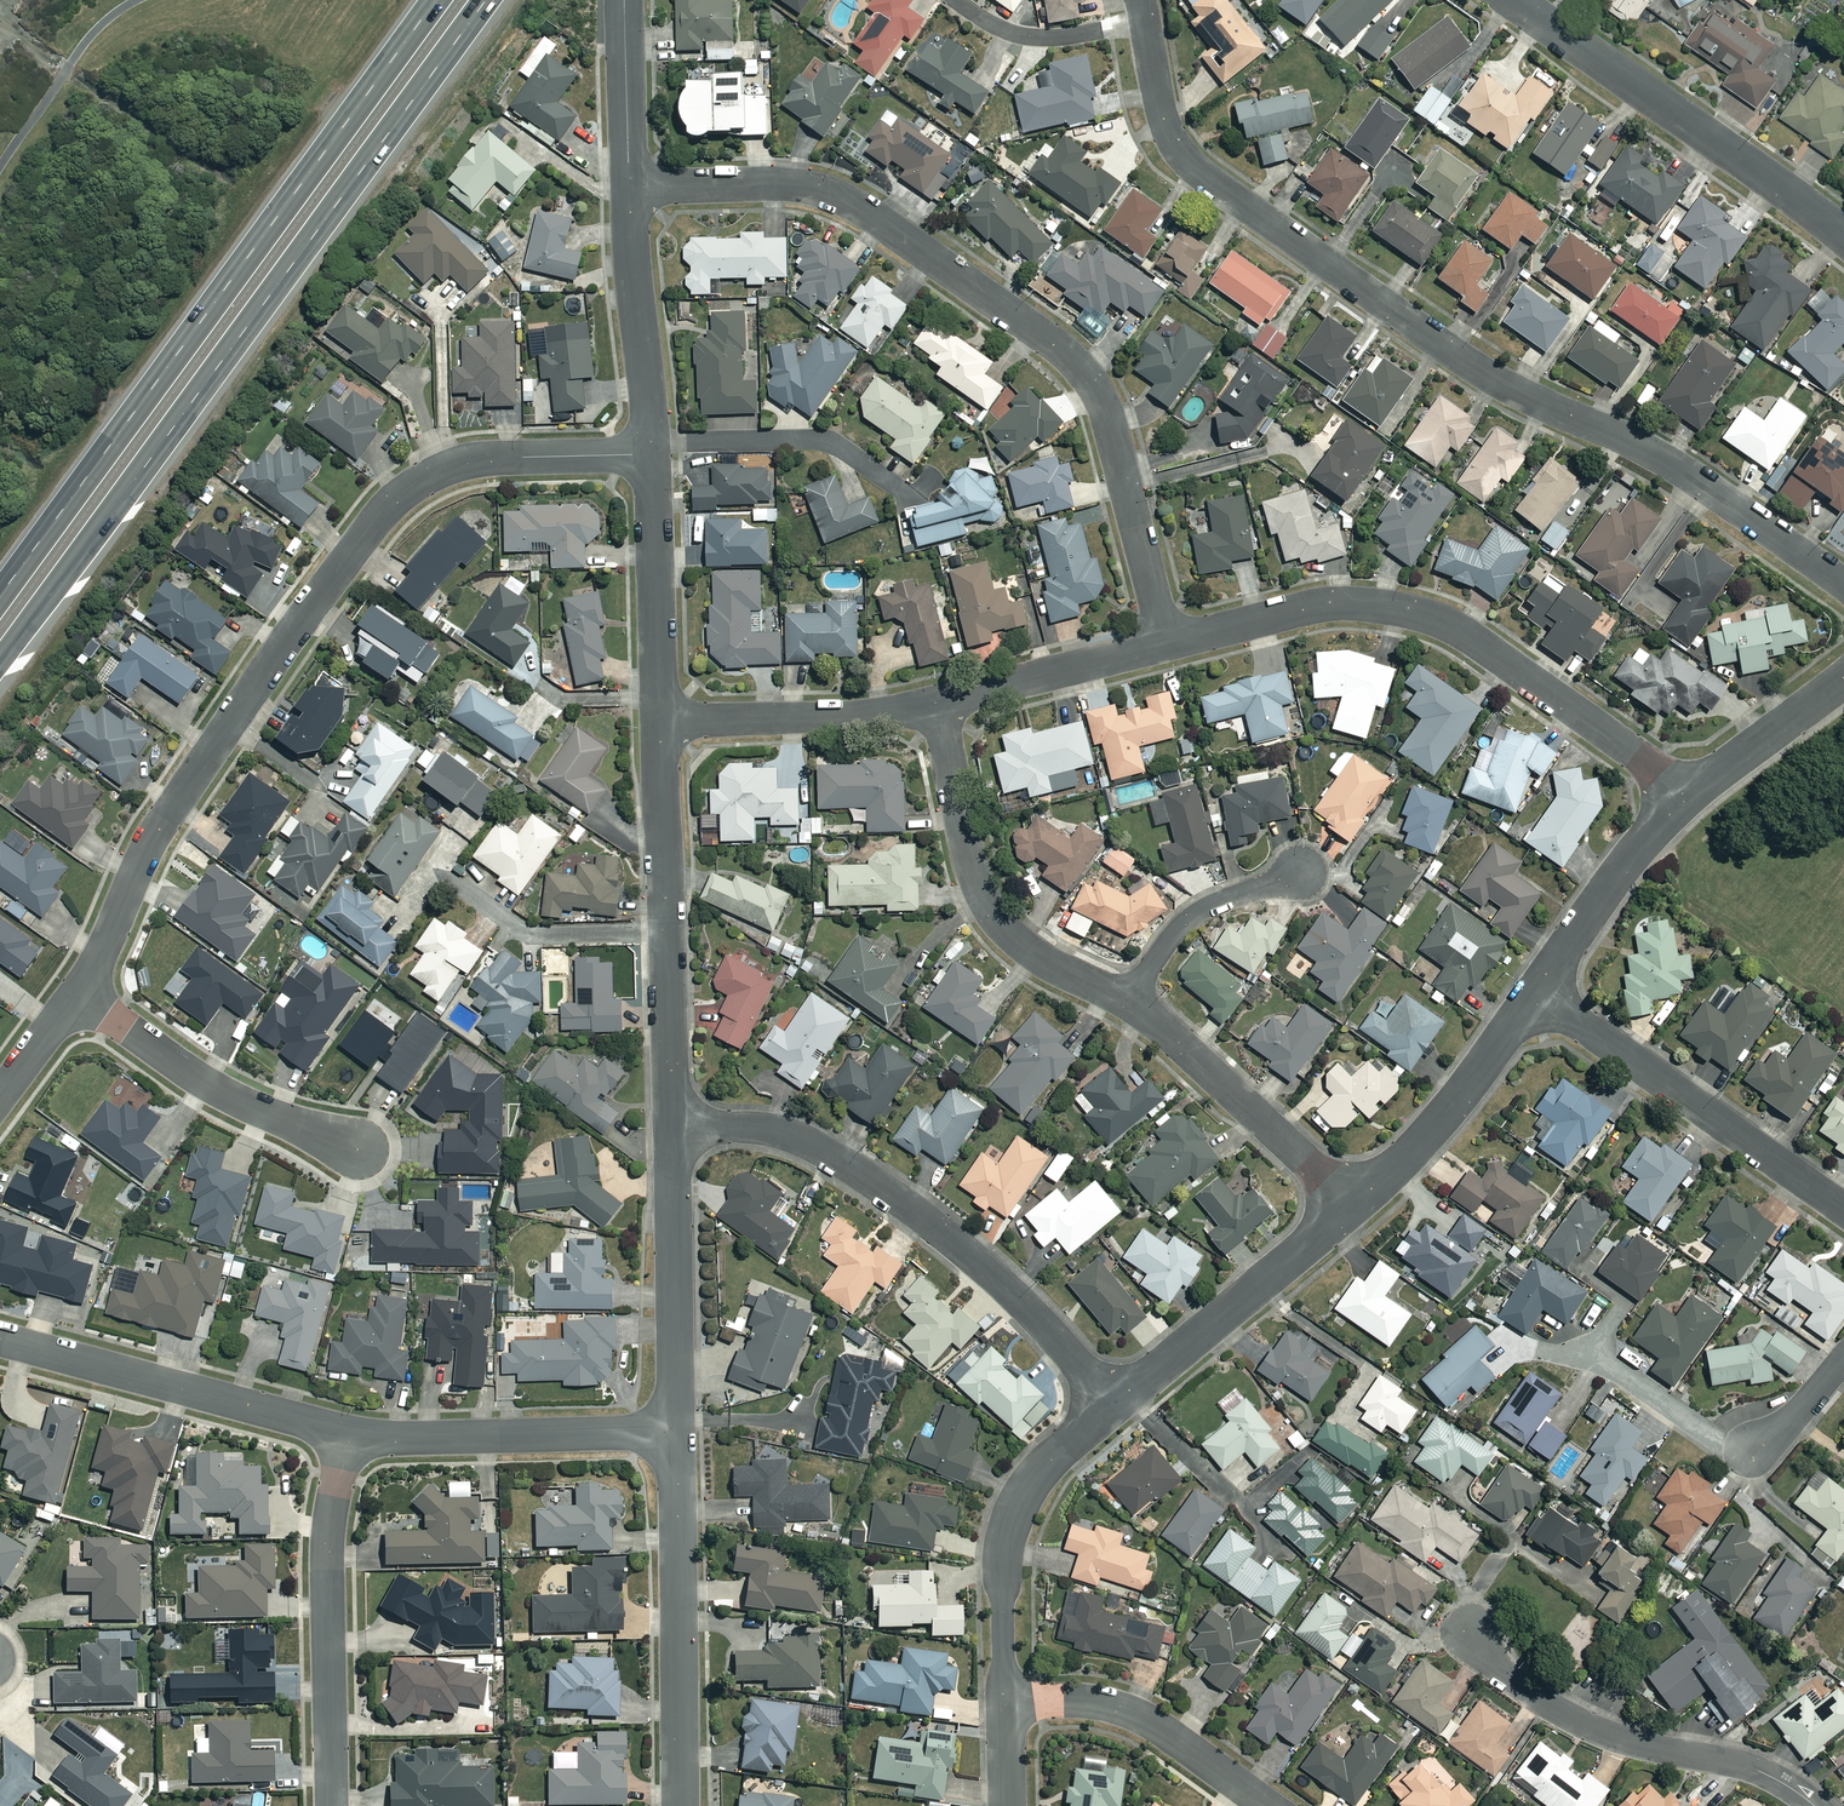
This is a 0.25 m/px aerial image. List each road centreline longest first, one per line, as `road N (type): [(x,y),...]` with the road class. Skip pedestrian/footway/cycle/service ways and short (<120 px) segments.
road 1 (residential): [(1843,583),(1662,458),(1476,369),(1195,169),(1165,125),(1141,0)]
road 2 (residential): [(650,453),(466,462),(402,491),(285,642),(154,836),(75,995)]
road 3 (trunk): [(485,0),(0,653)]
road 4 (residential): [(1166,643),(1109,420),(1070,355),(843,196),(768,182),(629,187)]
road 5 (trunk): [(0,593),(437,0)]
road 6 (residential): [(1691,795),(1490,651),(1419,614),(1342,603),(1166,643)]
road 7 (residential): [(1113,1403),(1009,1288),(850,1164),(788,1133),(670,1126)]
road 8 (residential): [(670,1126),(660,719)]
road 9 (residential): [(1514,0),(1843,236)]
road 10 (residential): [(1466,1629),(1506,1677),(1569,1717),(1657,1750),(1757,1770),(1814,1805)]
road 11 (residential): [(935,705),(973,868),(994,917),(1053,968),(1128,1004)]
road 12 (residential): [(1535,992),(1843,1208)]
road 13 (residential): [(333,1805),(327,1554),(348,1432)]
road 14 (residential): [(680,1805),(677,1434)]
road 15 (residential): [(0,1339),(348,1432)]
road 16 (residential): [(1113,1403),(1041,1469),(1014,1507),(1002,1567),(1007,1703)]
road 17 (residential): [(348,1432),(677,1434)]
road 18 (residential): [(357,1149),(200,1081),(75,995)]
road 19 (residential): [(1353,1204),(1113,1403)]
road 20 (residential): [(677,1434),(670,1126)]
road 21 (residential): [(1128,1004),(1353,1204)]
road 22 (residential): [(1267,1805),(1140,1717),(1081,1701),(1007,1703)]
road 23 (residential): [(1535,992),(1433,1128),(1353,1204)]
road 24 (residential): [(935,705),(824,717),(660,719)]
road 25 (residential): [(650,453),(629,187)]
road 26 (residential): [(660,719),(650,453)]
road 27 (residential): [(1691,795),(1648,835),(1535,992)]
road 28 (residential): [(1166,643),(935,705)]
road 29 (residential): [(1304,871),(1187,921),(1128,1004)]
road 30 (residential): [(1843,680),(1691,795)]
road 31 (residential): [(629,187),(624,0)]
road 32 (residential): [(1751,1448),(1797,1414),(1843,1358)]
road 33 (residential): [(75,995),(0,1096)]

